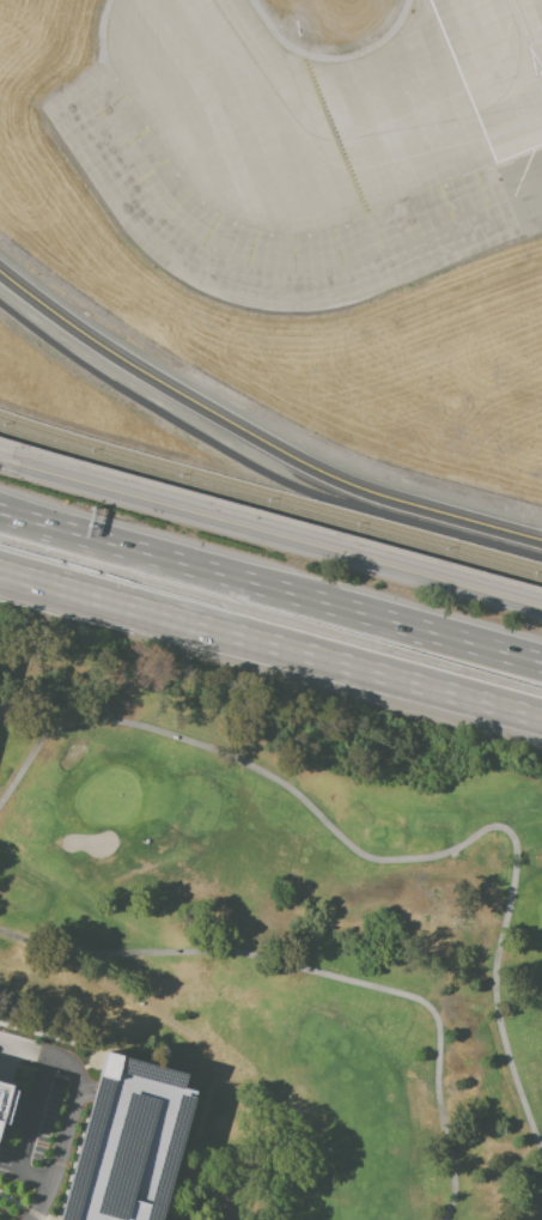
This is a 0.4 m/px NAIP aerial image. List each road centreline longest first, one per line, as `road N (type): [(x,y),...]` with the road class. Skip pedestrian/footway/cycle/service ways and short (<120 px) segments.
road 1 (residential): [(0,273),(133,368),(316,471),(541,543)]
road 2 (motorway): [(0,572),(541,720)]
road 3 (motorway): [(541,662),(10,516)]
road 4 (secondary): [(541,611),(43,474)]

